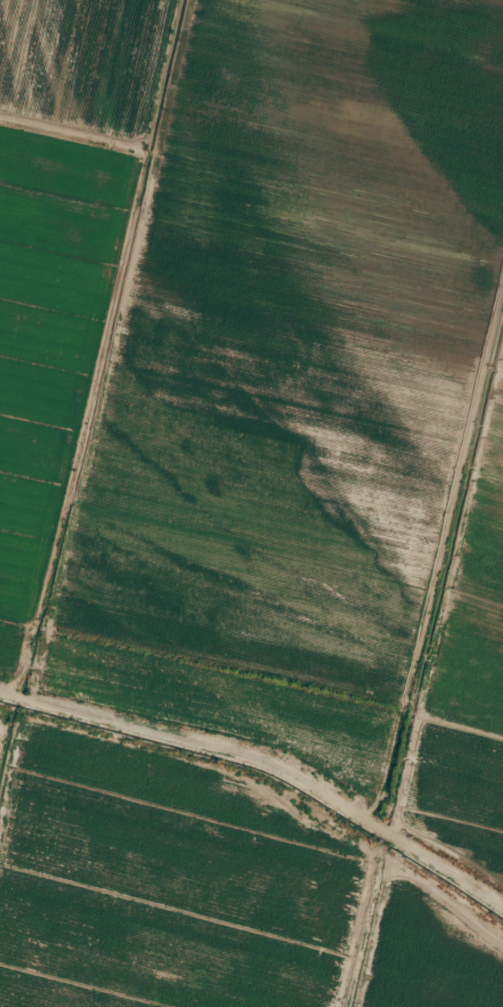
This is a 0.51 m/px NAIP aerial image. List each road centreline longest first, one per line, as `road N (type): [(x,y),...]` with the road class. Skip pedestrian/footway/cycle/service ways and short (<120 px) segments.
road 1 (track): [(502,919),(277,773),(0,702)]

